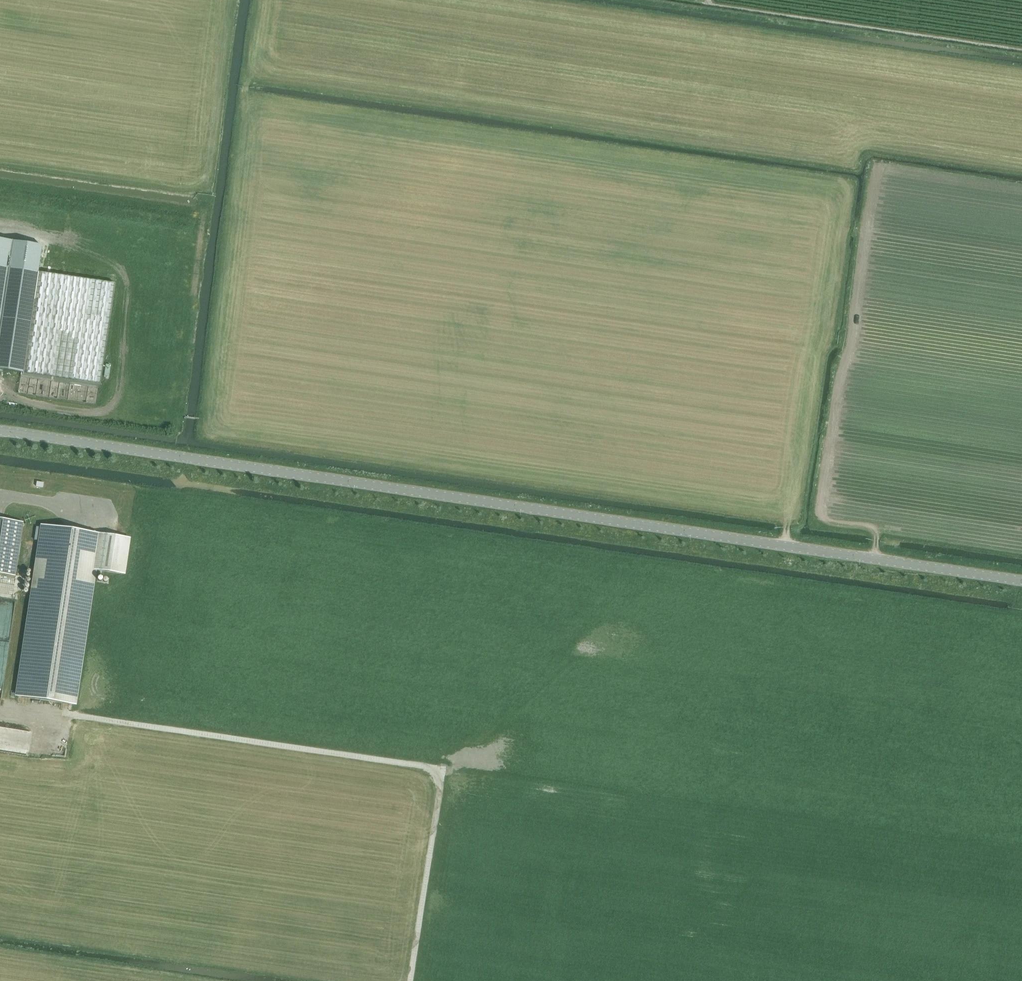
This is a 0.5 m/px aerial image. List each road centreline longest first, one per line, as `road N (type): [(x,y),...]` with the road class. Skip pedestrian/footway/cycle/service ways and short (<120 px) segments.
road 1 (tertiary): [(1021,581),(0,433)]

